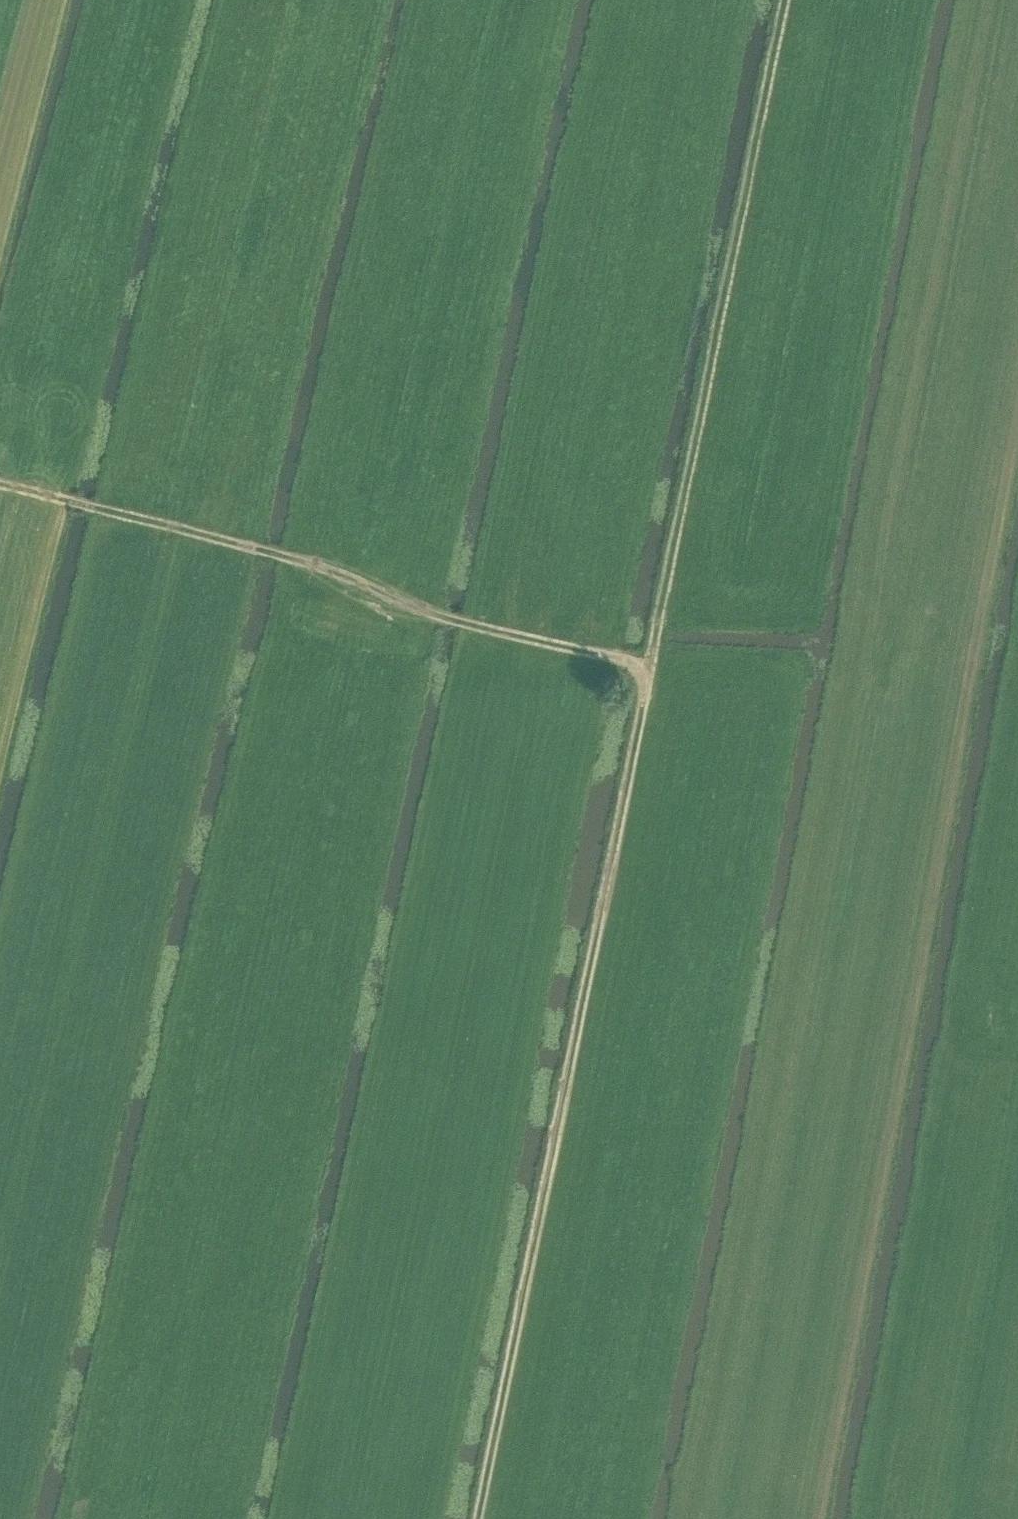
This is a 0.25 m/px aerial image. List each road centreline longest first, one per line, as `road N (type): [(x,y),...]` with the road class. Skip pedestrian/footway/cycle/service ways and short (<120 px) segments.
road 1 (track): [(489,1518),(665,676),(437,616),(247,548),(0,486)]
road 2 (track): [(796,0),(665,676)]

